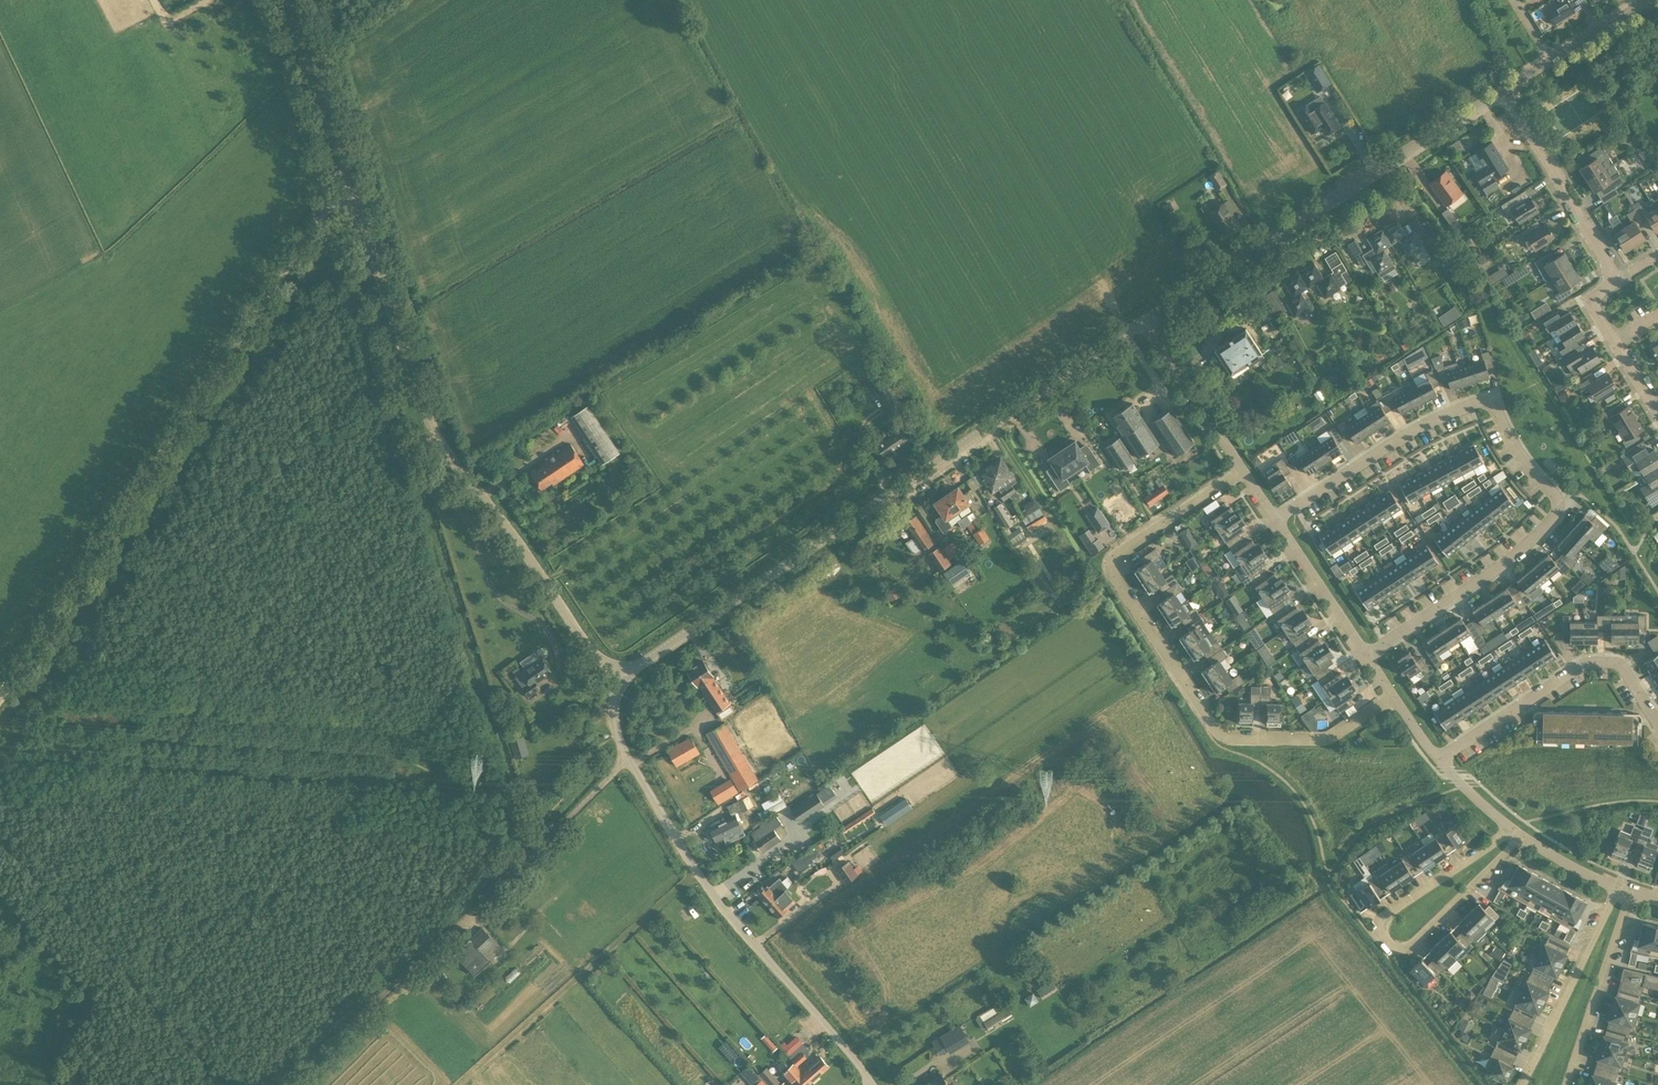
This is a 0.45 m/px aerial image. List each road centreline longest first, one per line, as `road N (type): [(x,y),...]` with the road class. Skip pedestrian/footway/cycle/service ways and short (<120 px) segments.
road 1 (unclassified): [(618,671),(646,661),(1140,324)]
road 2 (unclassified): [(0,698),(341,175)]
road 3 (residential): [(1368,657),(1517,551),(1554,516),(1553,492),(1509,440),(1496,411),(1477,403),(1419,427),(1276,520)]
road 4 (unclassified): [(341,175),(419,413),(448,466),(513,537),(590,651),(618,671)]
road 5 (residential): [(1395,701),(1332,741),(1222,737),(1112,573),(1116,554),(1241,472)]
road 6 (unclassified): [(869,1084),(695,870),(635,771),(613,718),(618,671)]
road 7 (residential): [(1140,324),(1504,90)]
road 8 (residential): [(1514,831),(1391,912),(1380,921),(1382,932),(1403,949),(1523,838)]
road 9 (residential): [(1442,760),(1572,667),(1615,662),(1657,723)]
road 10 (residential): [(1618,280),(1504,90)]
road 11 (residential): [(1616,889),(1521,1084)]
road 12 (residential): [(1566,1084),(1634,893)]
road 13 (unclassified): [(288,0),(341,175)]
road 14 (residential): [(1241,472),(1140,324)]
road 15 (residential): [(1368,657),(1276,520)]

